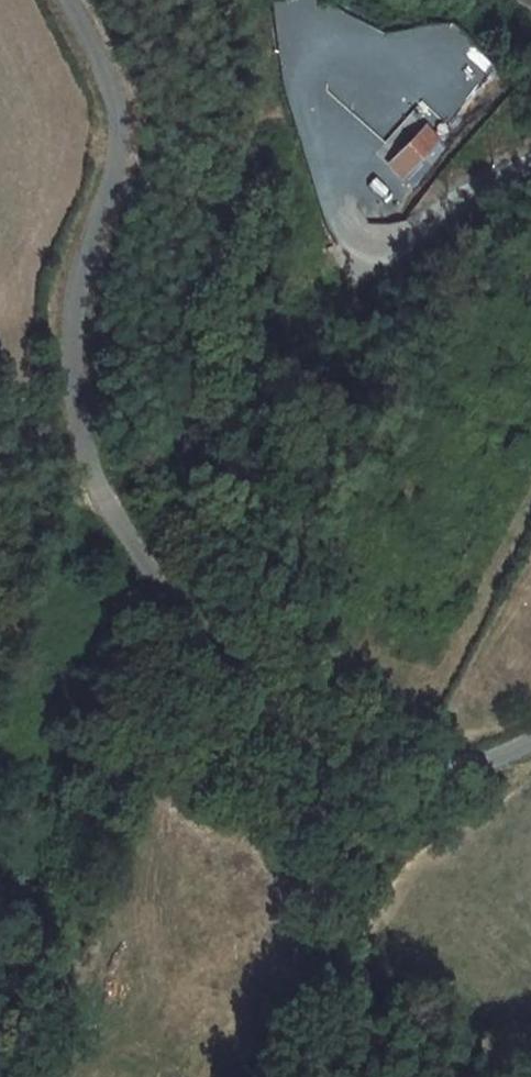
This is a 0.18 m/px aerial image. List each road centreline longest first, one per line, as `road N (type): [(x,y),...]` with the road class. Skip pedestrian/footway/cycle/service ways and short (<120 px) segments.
road 1 (residential): [(530,737),(481,765),(390,767),(329,748),(240,692),(212,637),(146,573),(76,472),(65,419),(70,291),(118,139),(107,96),(55,0)]
road 2 (track): [(530,168),(348,274),(327,260),(276,114),(76,472)]

